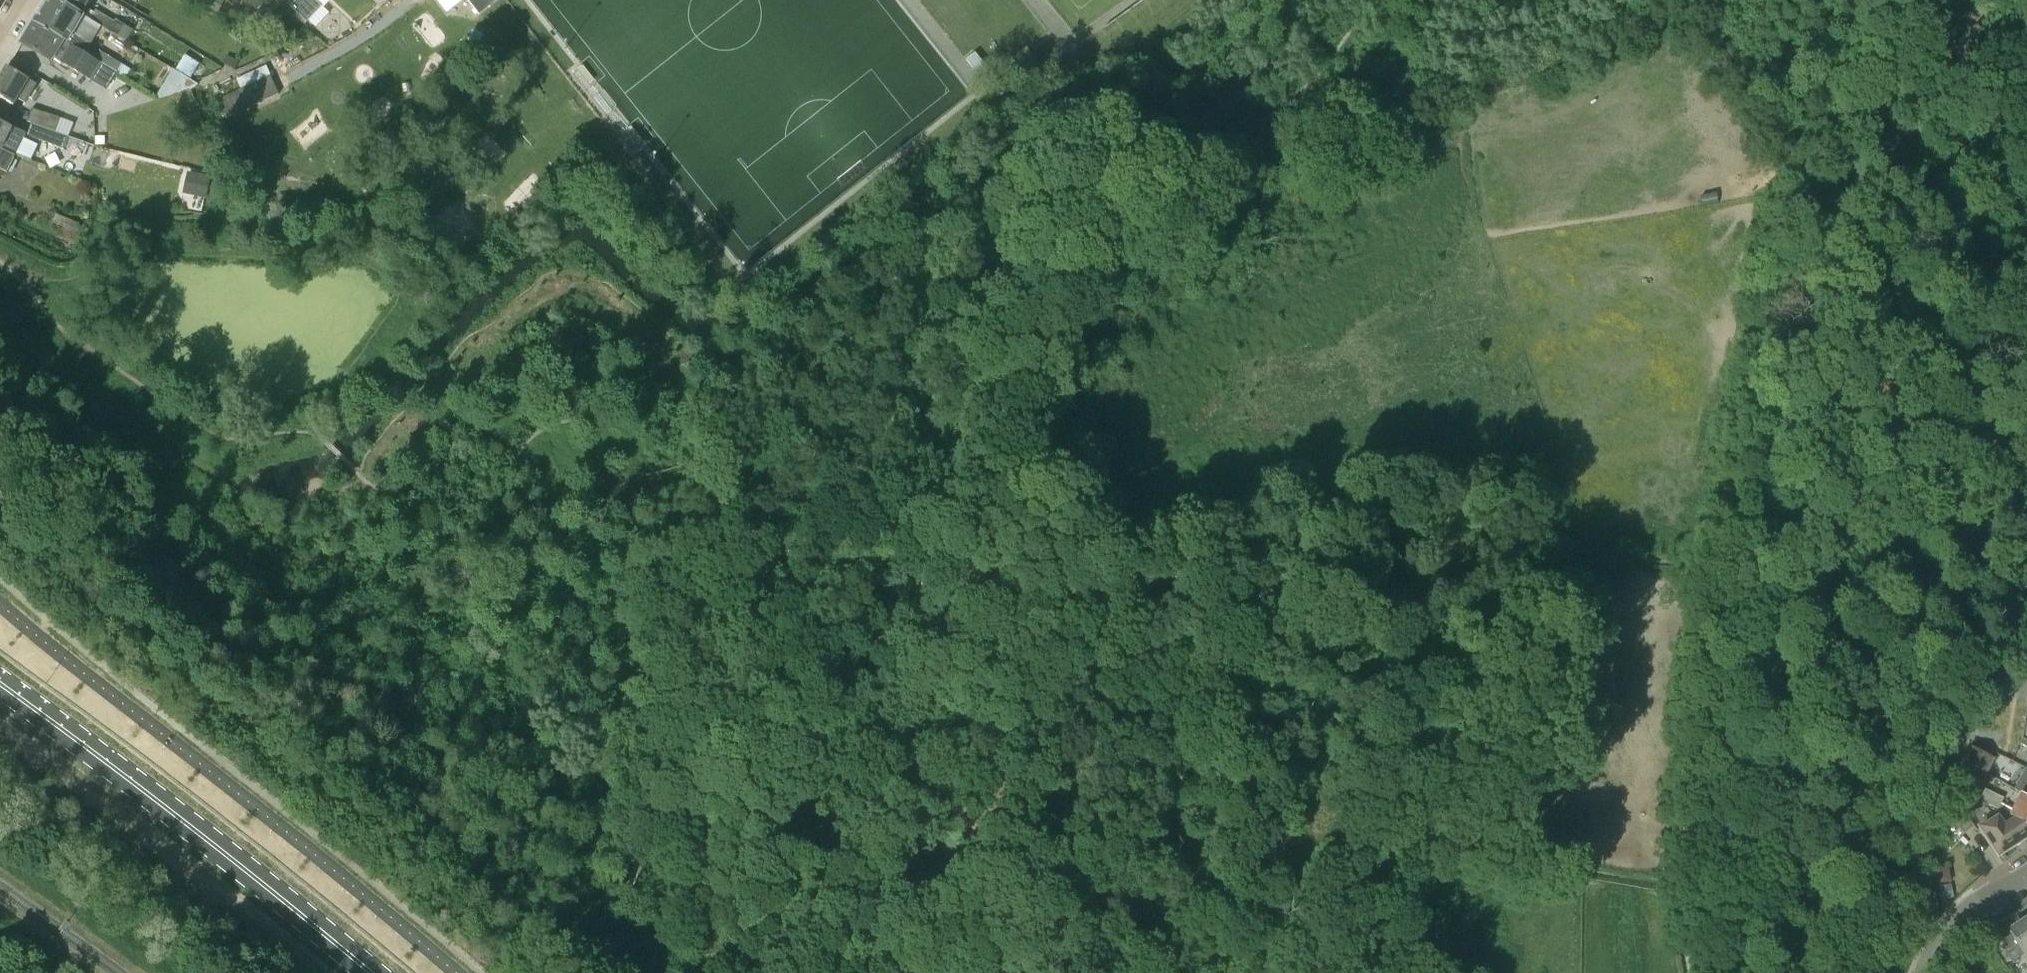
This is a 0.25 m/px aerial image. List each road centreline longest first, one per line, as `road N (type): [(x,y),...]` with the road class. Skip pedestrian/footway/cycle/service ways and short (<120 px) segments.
road 1 (primary): [(0,685),(371,972)]
road 2 (residential): [(1925,972),(1954,928),(2026,875)]

